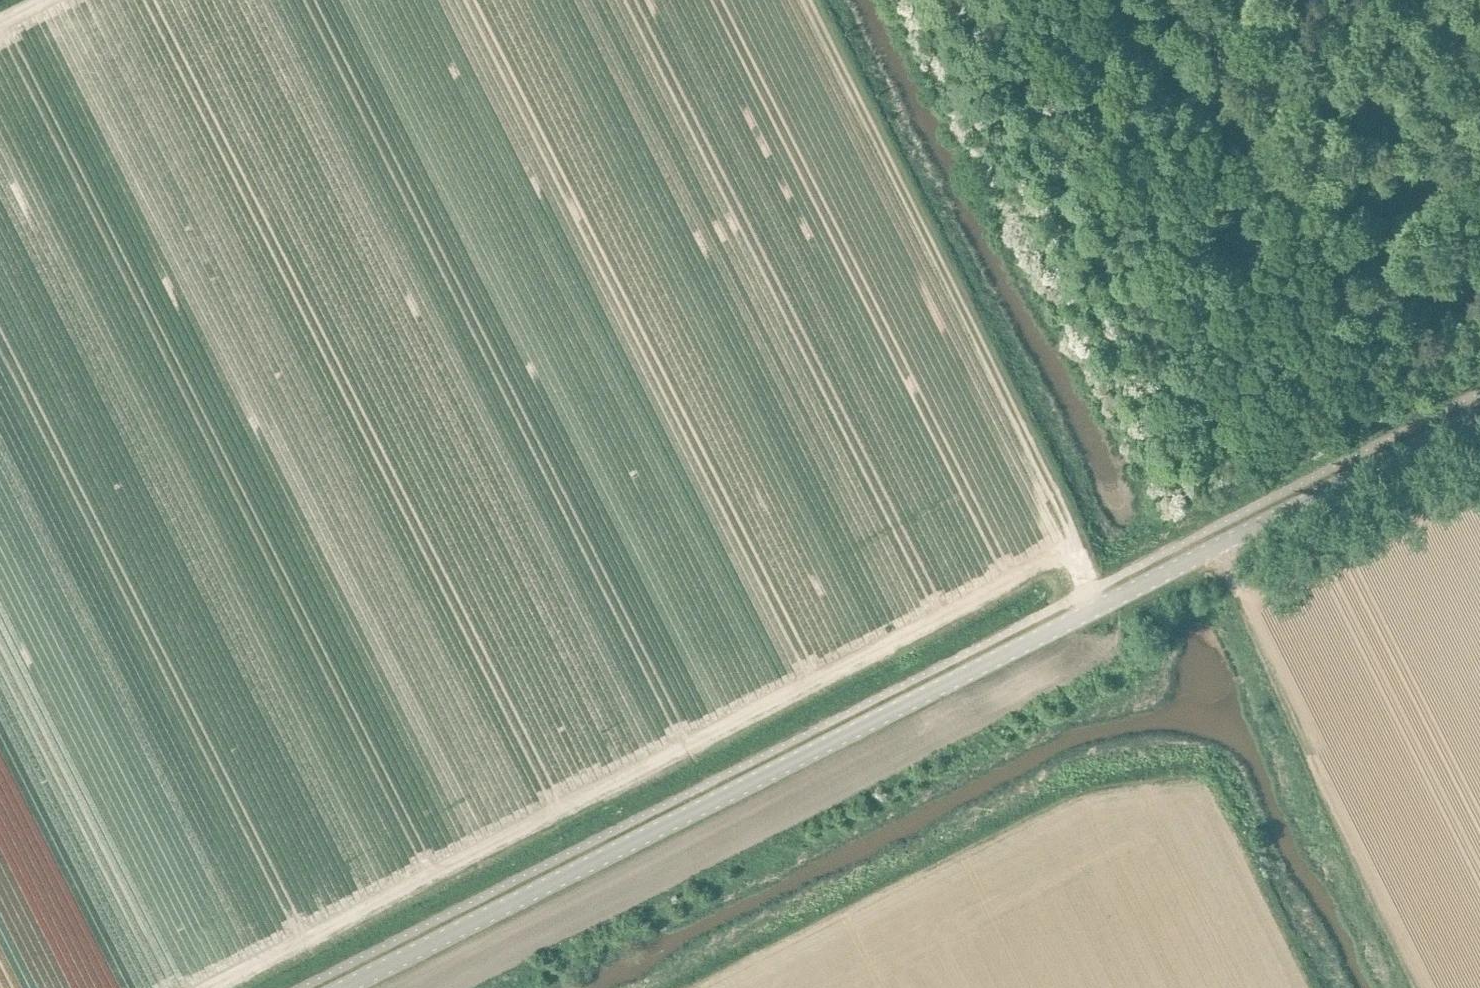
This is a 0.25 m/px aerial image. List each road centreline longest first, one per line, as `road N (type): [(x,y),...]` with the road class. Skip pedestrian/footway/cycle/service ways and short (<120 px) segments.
road 1 (unclassified): [(340,987),(1479,416)]
road 2 (track): [(1427,987),(1221,544)]

